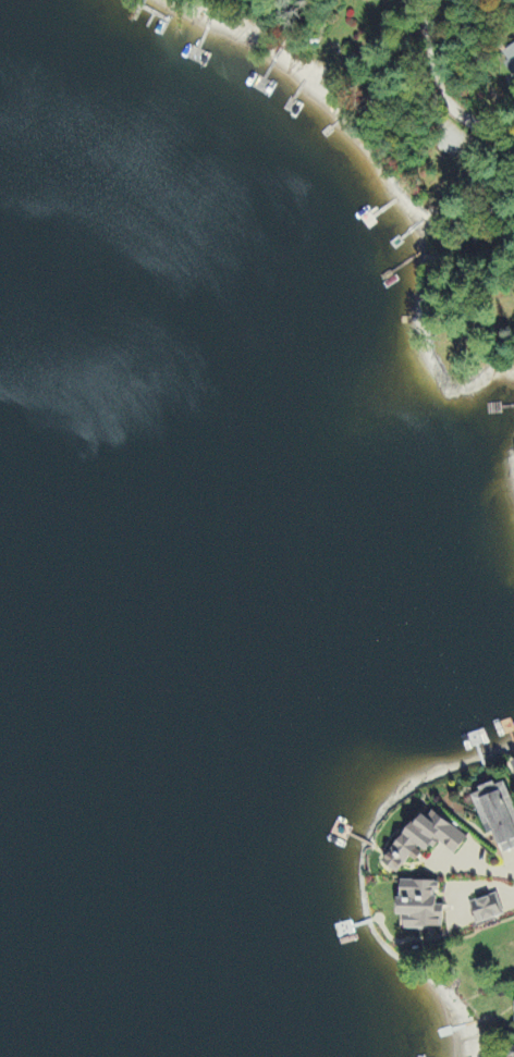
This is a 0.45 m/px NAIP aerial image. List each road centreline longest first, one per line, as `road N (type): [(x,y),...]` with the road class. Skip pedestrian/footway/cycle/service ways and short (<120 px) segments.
road 1 (residential): [(513,131),(478,126),(446,105),(430,40),(405,0)]

